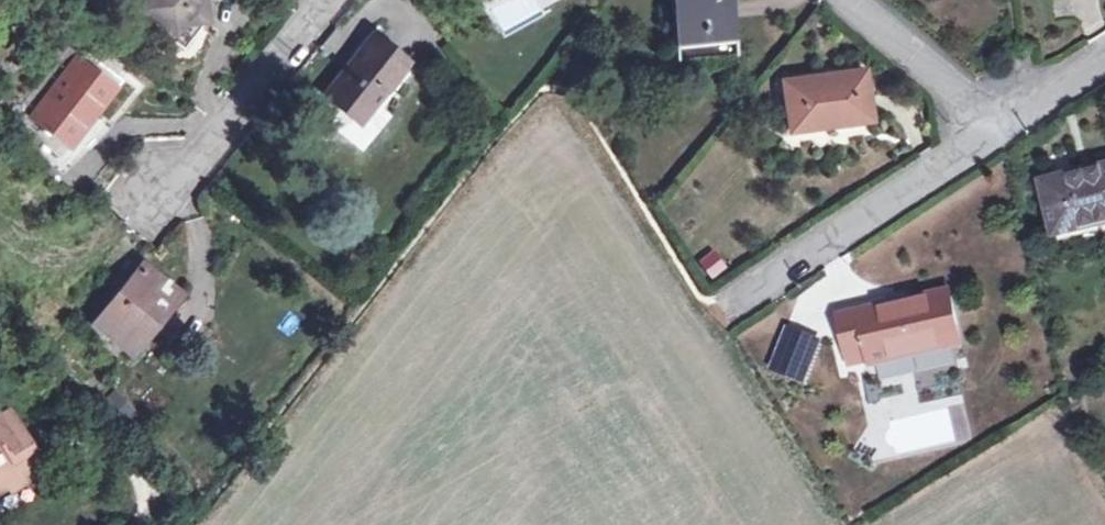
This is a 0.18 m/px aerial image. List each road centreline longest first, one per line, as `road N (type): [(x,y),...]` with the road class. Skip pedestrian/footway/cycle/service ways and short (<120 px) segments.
road 1 (residential): [(994,131),(732,305)]
road 2 (residential): [(325,0),(177,172)]
road 3 (residential): [(994,131),(849,0)]
road 4 (residential): [(1104,60),(994,131)]

